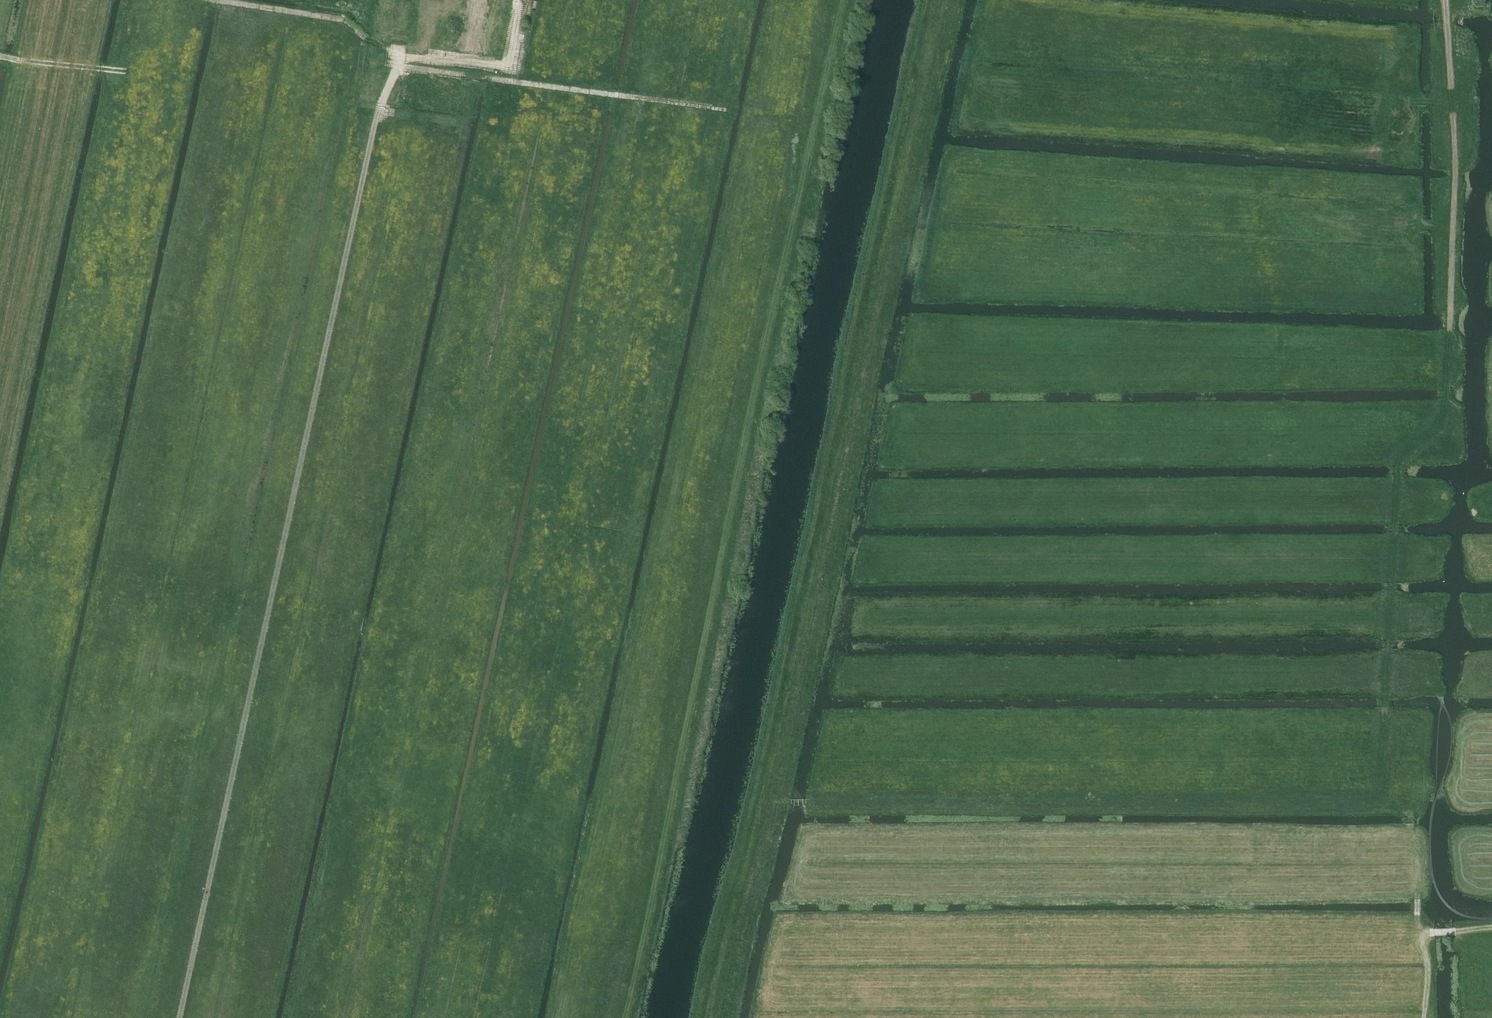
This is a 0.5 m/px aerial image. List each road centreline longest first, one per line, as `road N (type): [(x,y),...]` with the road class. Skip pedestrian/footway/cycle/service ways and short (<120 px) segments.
road 1 (track): [(178,1017),(376,118),(398,65),(725,109)]
road 2 (track): [(1424,934),(1410,811),(1385,719),(1398,460),(1446,403),(1454,183),(1445,0)]
road 3 (track): [(1423,1017),(1424,934),(1491,927)]

